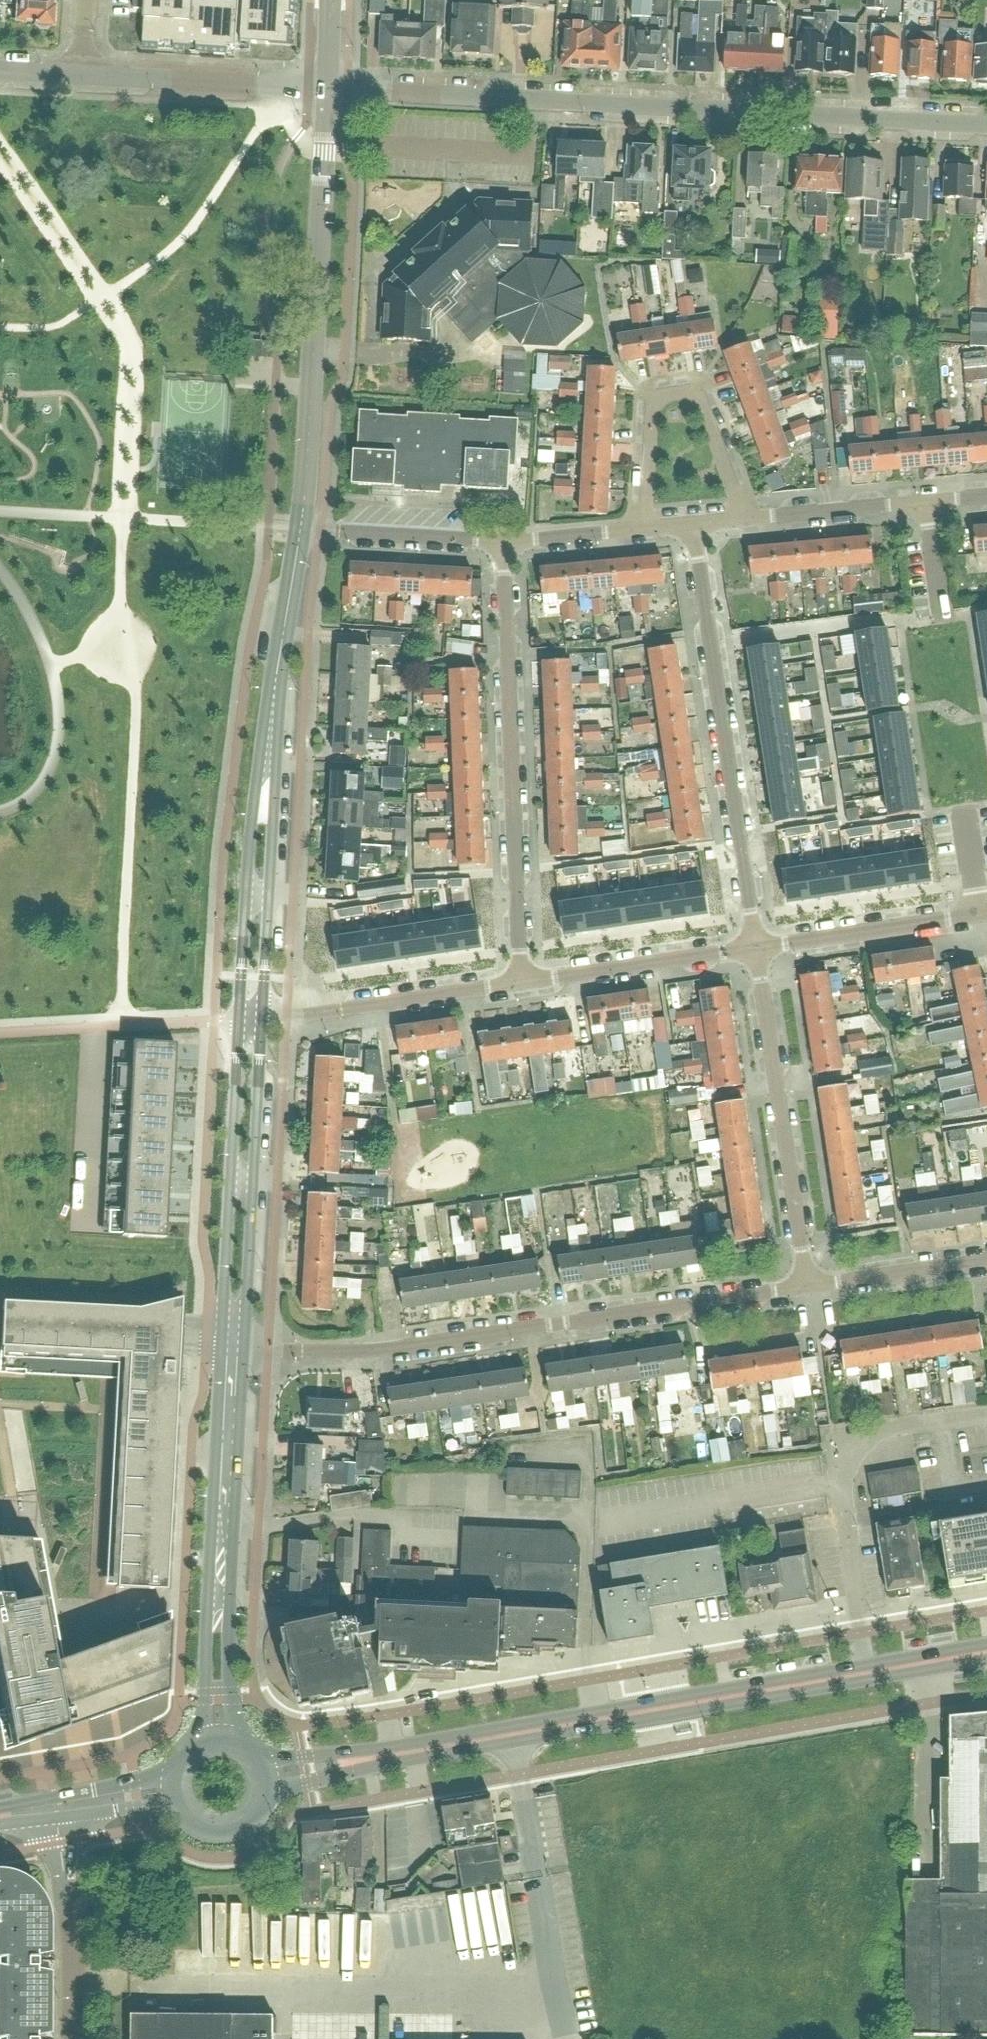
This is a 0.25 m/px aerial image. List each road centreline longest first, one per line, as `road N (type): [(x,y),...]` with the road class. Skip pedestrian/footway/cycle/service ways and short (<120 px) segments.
road 1 (residential): [(986,124),(328,90)]
road 2 (residential): [(244,1349),(369,1351),(808,1288)]
road 3 (secondary): [(373,1758),(871,1672)]
road 4 (tertiary): [(301,528),(328,90)]
road 5 (residential): [(521,981),(504,543)]
road 6 (residential): [(693,525),(757,948)]
road 7 (tertiary): [(223,1347),(201,1737)]
road 8 (tertiary): [(233,1734),(244,1349)]
road 9 (unclassified): [(871,1672),(839,1483),(853,1452),(878,1433),(986,1417)]
road 10 (tertiary): [(276,662),(257,776),(239,1021)]
road 11 (tertiary): [(261,1018),(276,662)]
road 12 (residential): [(757,948),(808,1288)]
road 13 (tertiary): [(244,1349),(261,1018)]
road 14 (tertiary): [(239,1021),(223,1347)]
road 15 (residential): [(746,520),(701,400),(665,394),(651,418),(644,530)]
road 16 (residential): [(521,981),(261,1018)]
road 17 (residential): [(328,90),(81,79)]
road 18 (residential): [(746,520),(986,497)]
road 19 (residential): [(757,948),(521,981)]
road 20 (residential): [(986,914),(757,948)]
road 21 (unclassified): [(70,2038),(56,1818)]
road 22 (residential): [(301,528),(504,543)]
road 23 (residential): [(808,1288),(986,1260)]
road 24 (secondary): [(170,1773),(0,1814)]
road 25 (residential): [(94,1028),(239,1021)]
road 26 (residential): [(504,543),(644,530)]
road 27 (tertiary): [(276,662),(301,528)]
road 28 (secondary): [(174,1807),(195,1830),(226,1836),(255,1824),(272,1797)]

